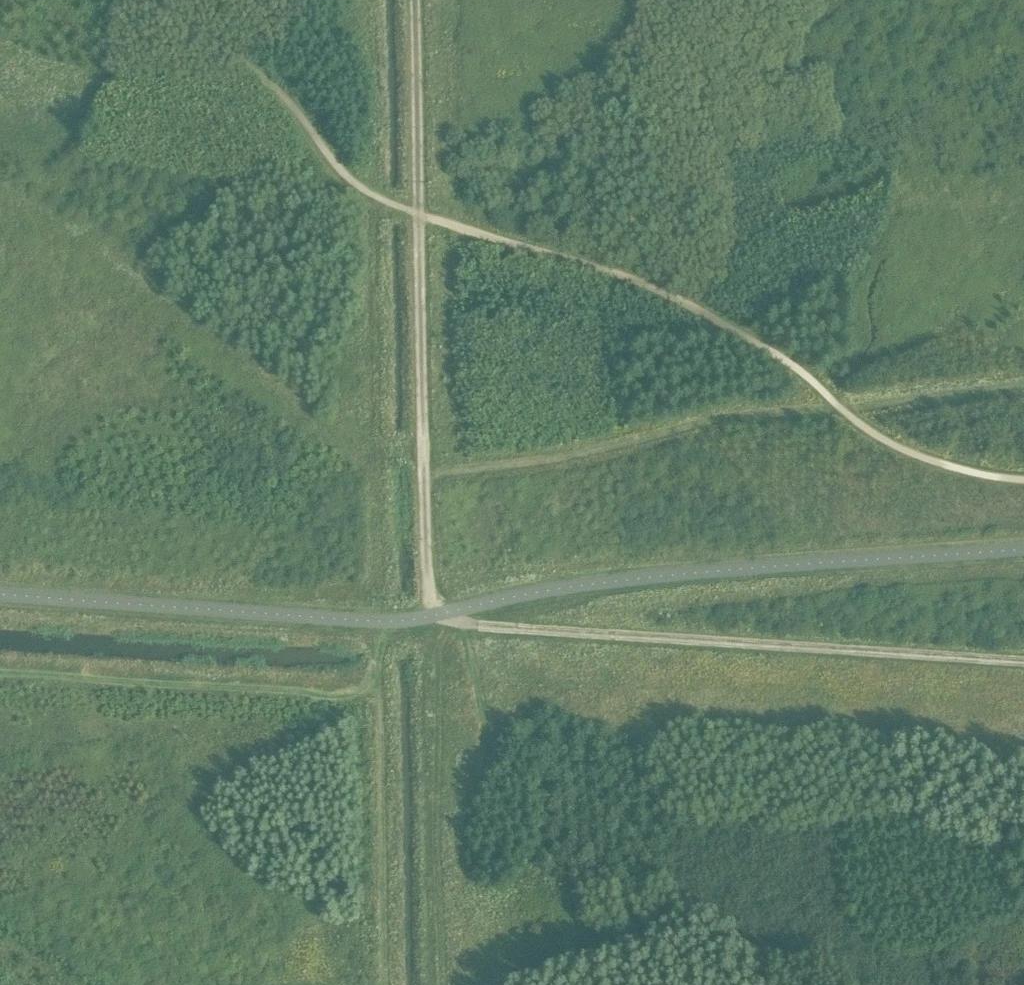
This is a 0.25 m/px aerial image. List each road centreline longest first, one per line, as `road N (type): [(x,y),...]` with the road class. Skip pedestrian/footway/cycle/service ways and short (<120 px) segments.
road 1 (track): [(385,984),(379,636),(0,612)]
road 2 (track): [(378,454),(404,455),(446,472),(554,460),(736,416),(1023,385)]
road 3 (track): [(413,0),(424,467),(430,594),(443,613)]
road 4 (track): [(1023,662),(471,626),(443,613)]
road 5 (track): [(377,197),(379,636)]

